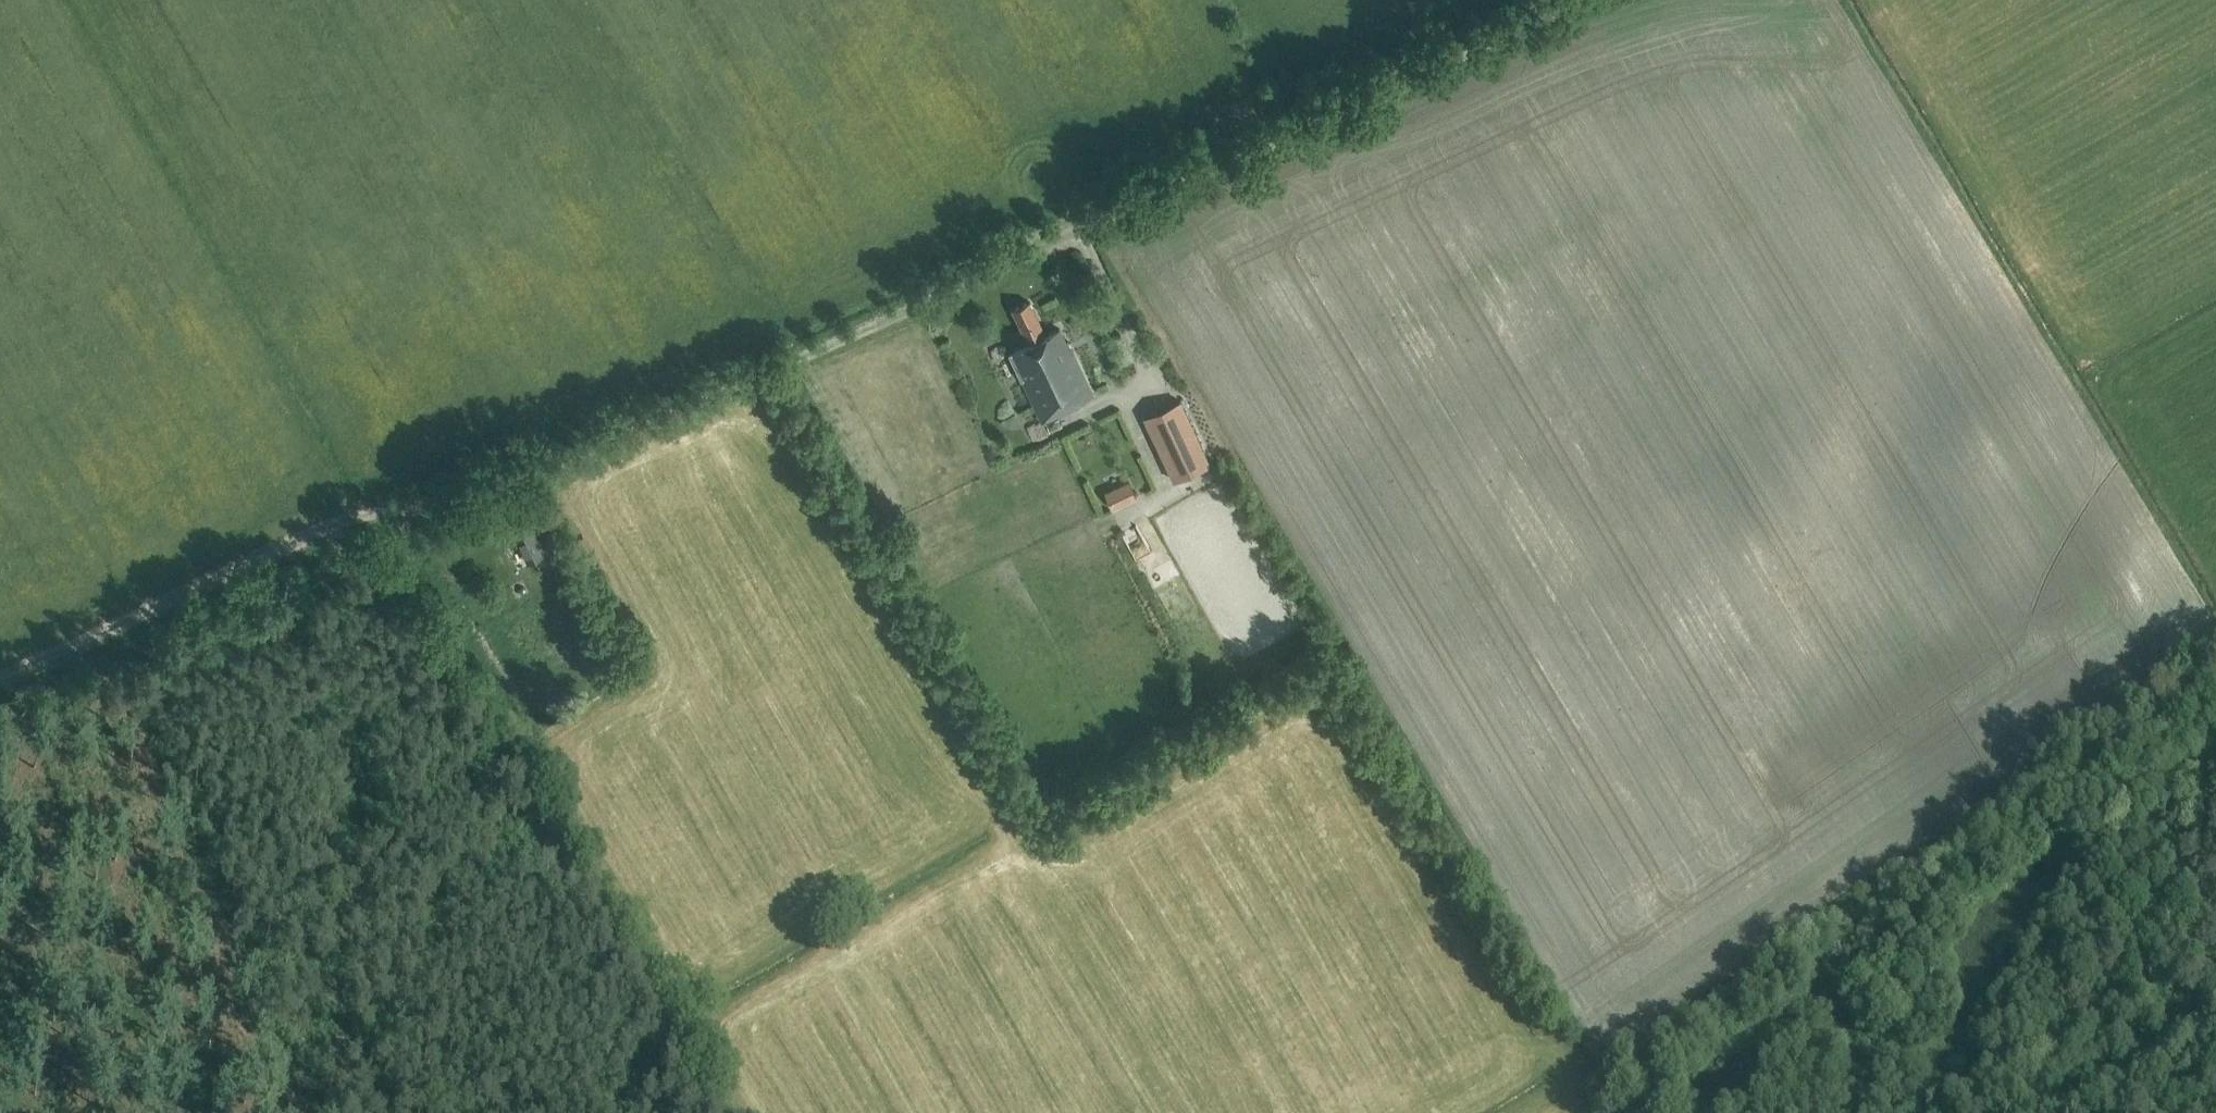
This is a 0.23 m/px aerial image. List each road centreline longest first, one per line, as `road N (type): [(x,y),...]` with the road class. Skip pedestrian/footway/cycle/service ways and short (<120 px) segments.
road 1 (track): [(1592,0),(520,471)]

